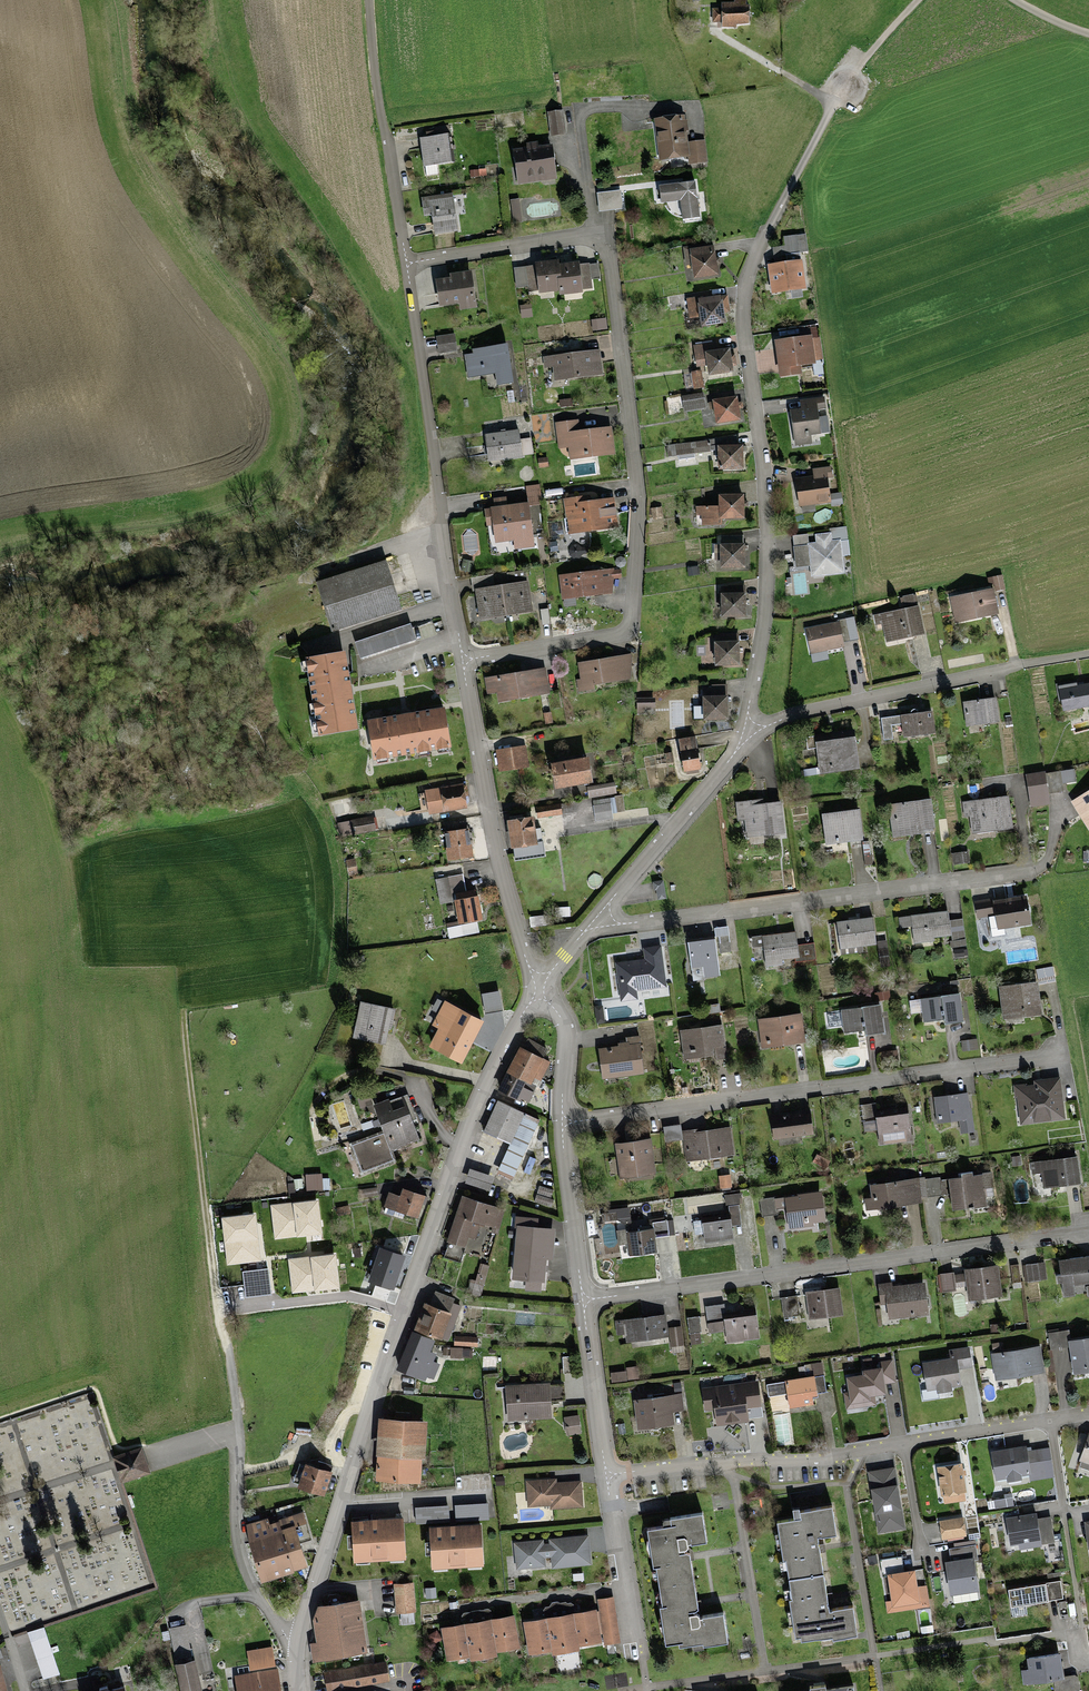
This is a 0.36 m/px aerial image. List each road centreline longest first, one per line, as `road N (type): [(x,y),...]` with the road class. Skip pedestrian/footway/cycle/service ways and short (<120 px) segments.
road 1 (residential): [(464,661),(632,629),(639,484),(608,245),(589,236),(405,263)]
road 2 (residential): [(748,724),(768,533),(743,287),(839,92),(859,70)]
road 3 (residential): [(584,1297),(1088,1233)]
road 4 (residential): [(565,1124),(1063,1057)]
road 5 (residential): [(1033,871),(589,928)]
road 6 (residential): [(405,263),(464,661)]
road 7 (residential): [(406,1313),(488,1082),(540,987)]
road 8 (residential): [(294,1648),(406,1313)]
road 9 (residential): [(1088,654),(748,724)]
road 10 (residential): [(464,661),(505,874),(540,987)]
road 11 (track): [(134,626),(242,605),(438,528)]
road 12 (residential): [(901,1446),(605,1479)]
road 13 (residential): [(589,928),(741,744),(748,724)]
road 14 (track): [(177,978),(206,1208)]
road 15 (residential): [(294,1648),(257,1594),(243,1547),(238,1431)]
road 16 (residential): [(406,1313),(344,1296),(220,1309)]
road 17 (residential): [(605,1479),(643,1664)]
road 18 (residential): [(584,1297),(605,1479)]
road 19 (residential): [(565,1124),(584,1297)]
road 20 (residential): [(1049,1423),(901,1446)]
road 21 (residential): [(540,987),(571,1042),(565,1124)]
road 22 (residential): [(381,122),(405,263)]
road 23 (residential): [(220,1309),(238,1431)]
road 24 (track): [(371,0),(381,122)]

